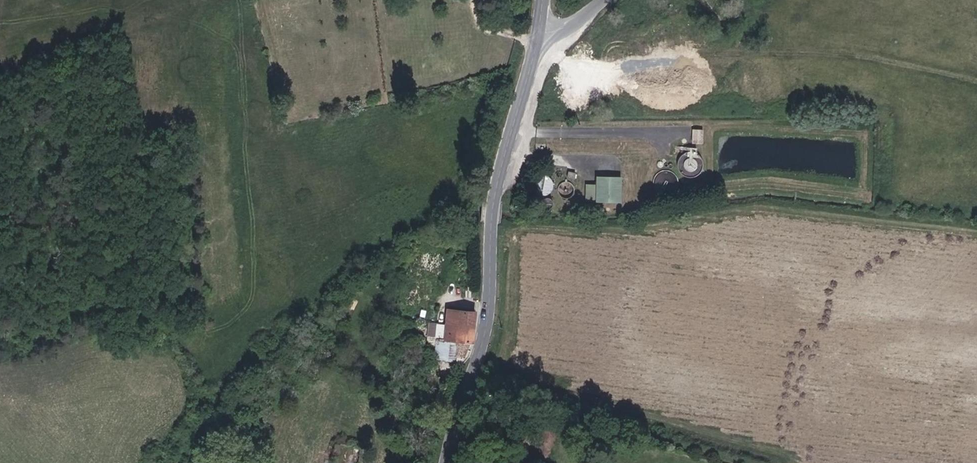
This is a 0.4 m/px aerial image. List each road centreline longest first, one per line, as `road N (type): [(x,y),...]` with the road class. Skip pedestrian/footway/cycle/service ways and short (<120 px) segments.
road 1 (track): [(793,462),(509,382),(521,228),(637,230),(769,207),(976,234)]
road 2 (secondary): [(541,28),(494,196),(483,352),(447,462)]

